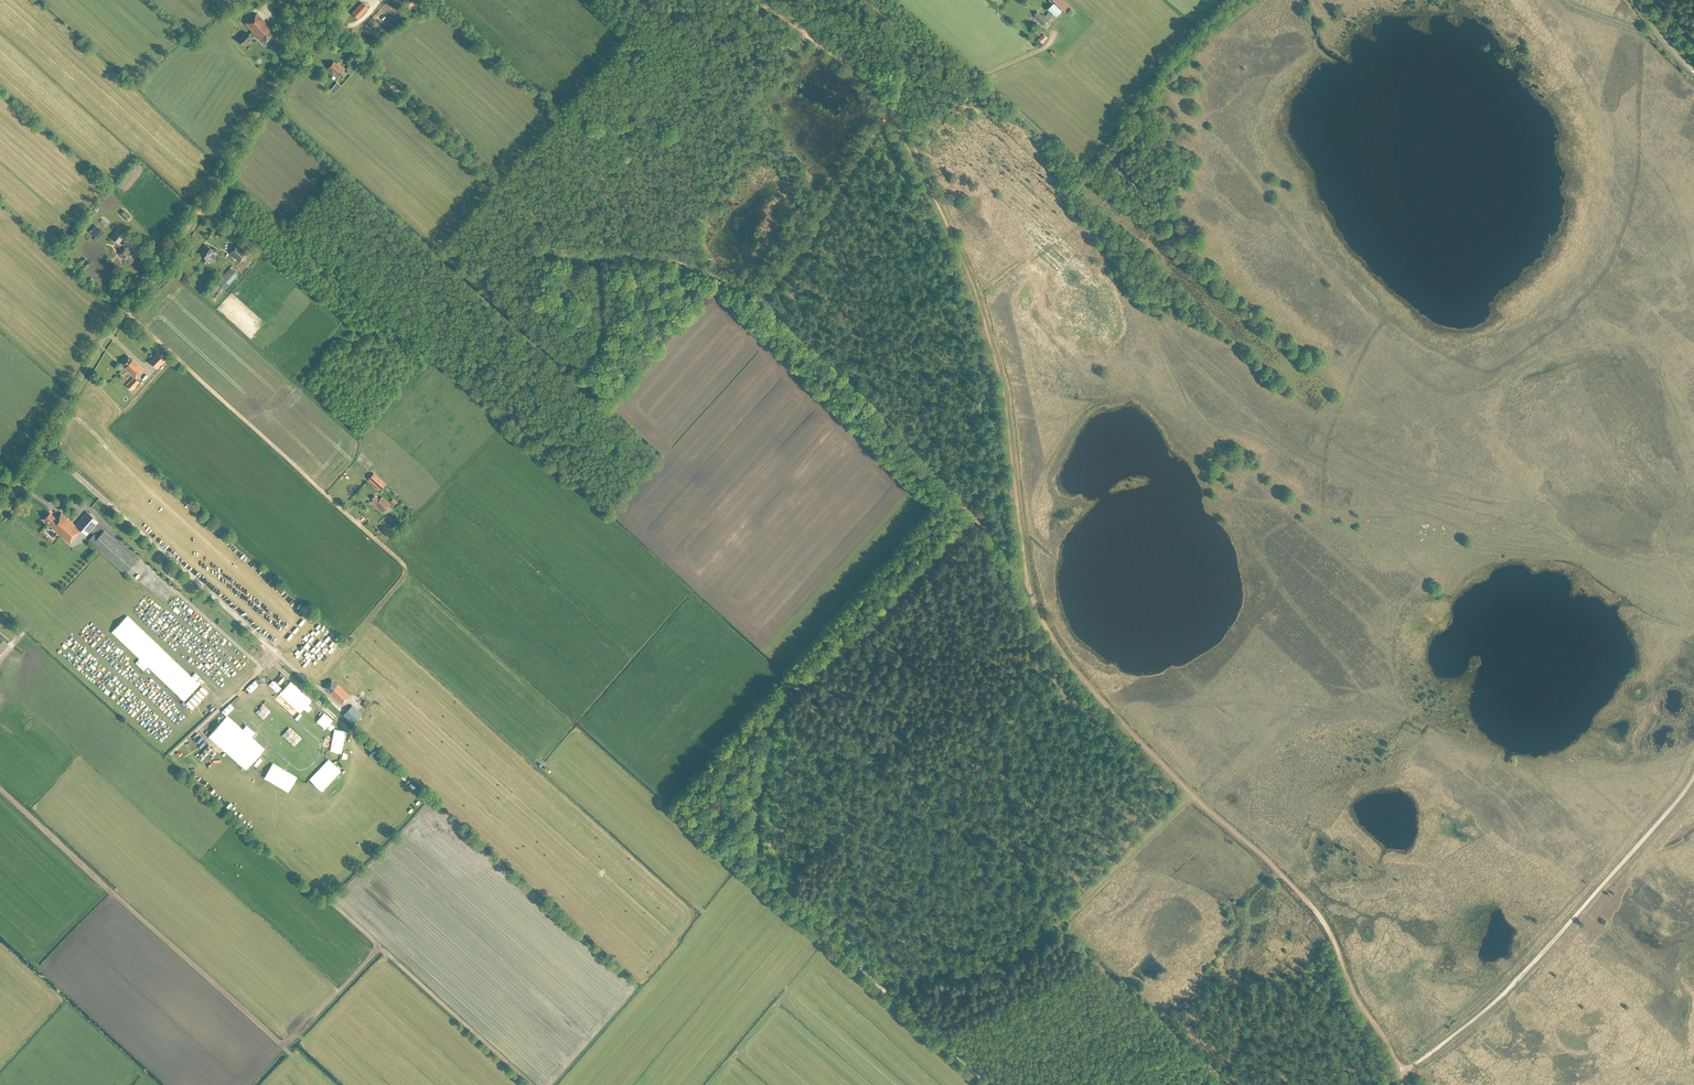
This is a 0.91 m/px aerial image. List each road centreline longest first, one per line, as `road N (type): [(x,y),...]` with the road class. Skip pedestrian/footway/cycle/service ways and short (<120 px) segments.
road 1 (track): [(843,60),(880,97),(980,304),(1007,409),(1030,592),(1056,646),(1191,795),(1320,915),(1404,1072)]
road 2 (track): [(1030,592),(908,444),(760,300),(665,257),(575,250),(362,61)]
road 3 (track): [(990,1084),(759,877),(752,824),(763,741),(785,689),(971,516)]
road 4 (unclassified): [(0,513),(290,62),(299,28),(290,0)]
road 5 (track): [(1404,1072),(1492,1006),(1693,779)]
road 6 (track): [(876,983),(977,968),(1039,941),(1191,795)]
road 7 (track): [(760,300),(798,264),(888,111)]
road 8 (track): [(843,60),(885,69),(928,61),(978,76),(1044,48)]

